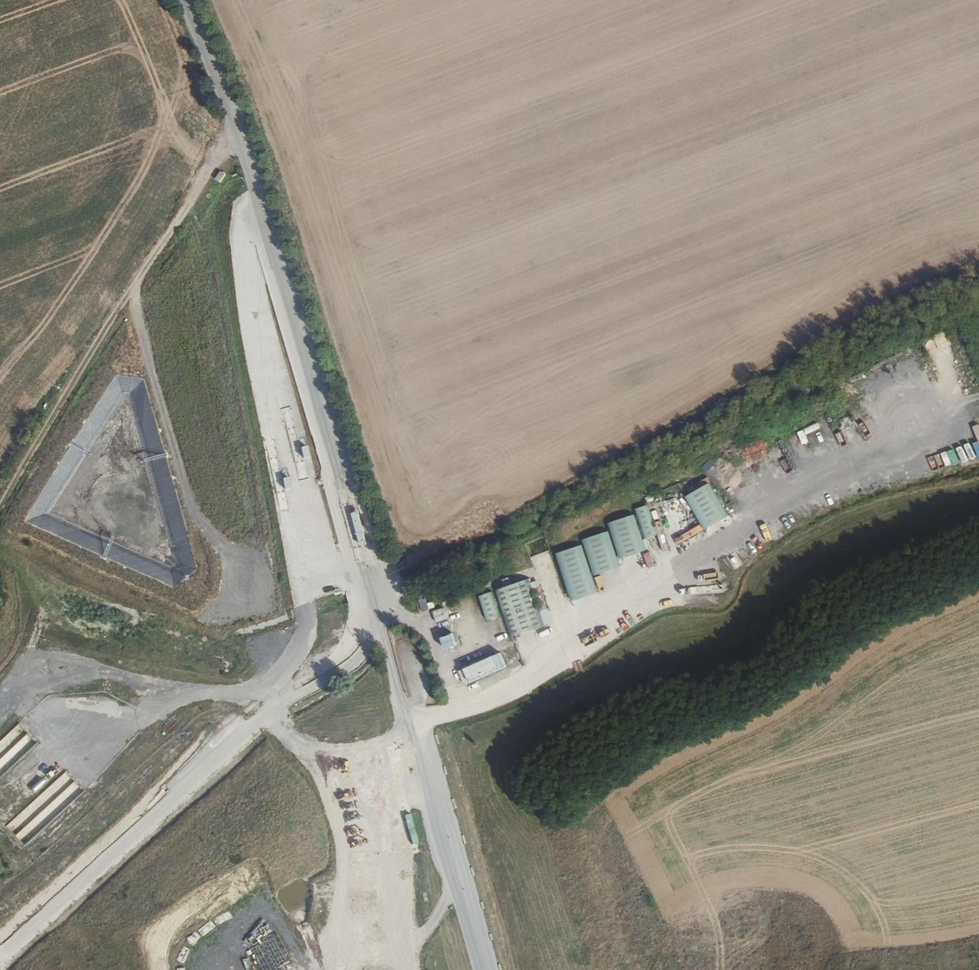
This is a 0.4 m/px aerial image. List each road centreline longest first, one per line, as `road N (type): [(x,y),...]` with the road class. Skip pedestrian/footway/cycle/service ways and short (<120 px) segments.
road 1 (unclassified): [(187,0),(240,128),(396,605),(383,630),(481,969)]
road 2 (track): [(0,956),(242,732),(345,677),(383,630)]
road 3 (track): [(0,508),(240,128)]
road 4 (track): [(132,293),(192,509),(245,563),(232,608)]
road 5 (track): [(414,737),(323,754),(272,714)]

